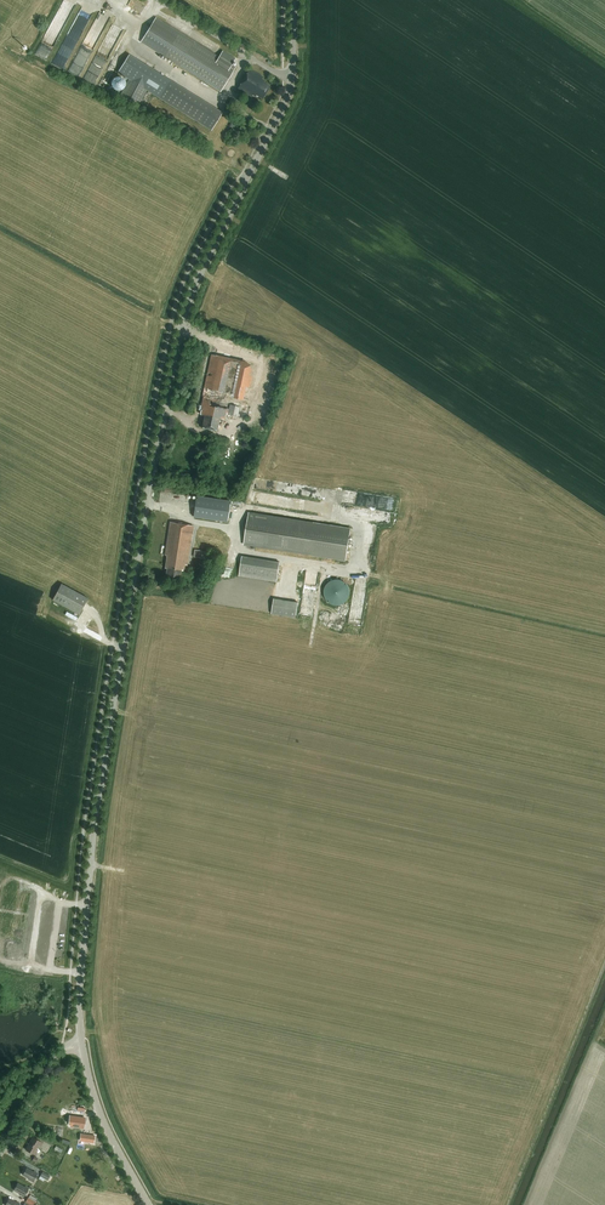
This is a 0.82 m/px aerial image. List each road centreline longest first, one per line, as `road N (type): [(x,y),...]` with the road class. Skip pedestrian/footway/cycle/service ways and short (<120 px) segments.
road 1 (secondary): [(83,1045),(95,817),(183,325),(292,79)]
road 2 (track): [(526,1204),(604,1016)]
road 3 (secondary): [(148,1204),(100,1112),(83,1045)]
road 4 (unclassified): [(292,79),(158,0)]
road 5 (unclassified): [(0,1154),(54,1059),(83,1045)]

